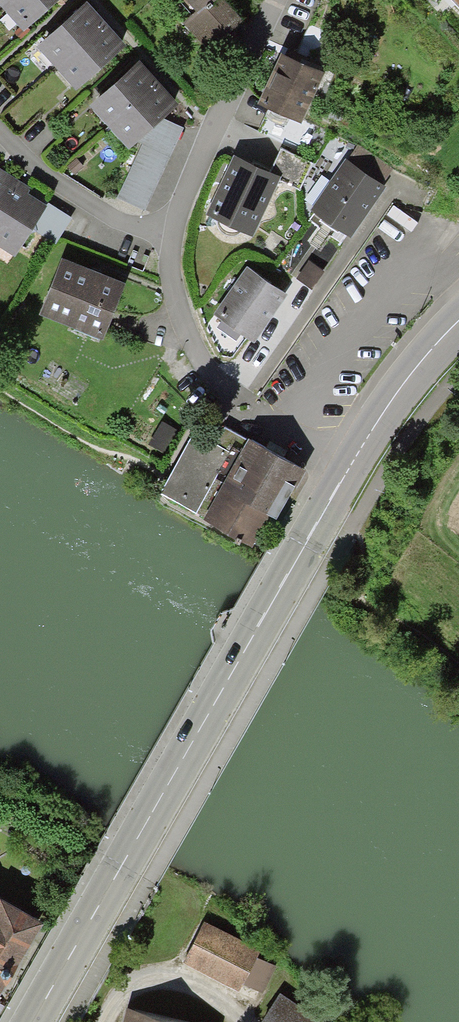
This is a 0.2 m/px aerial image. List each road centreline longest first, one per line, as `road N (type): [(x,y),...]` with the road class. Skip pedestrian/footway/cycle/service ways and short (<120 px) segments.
road 1 (primary): [(33,1021),(346,473),(427,351),(458,316)]
road 2 (residential): [(274,0),(193,174),(172,233),(169,272),(196,359),(252,409)]
road 3 (track): [(235,1021),(183,988),(130,994),(104,1021)]
road 4 (track): [(68,1021),(144,890)]

